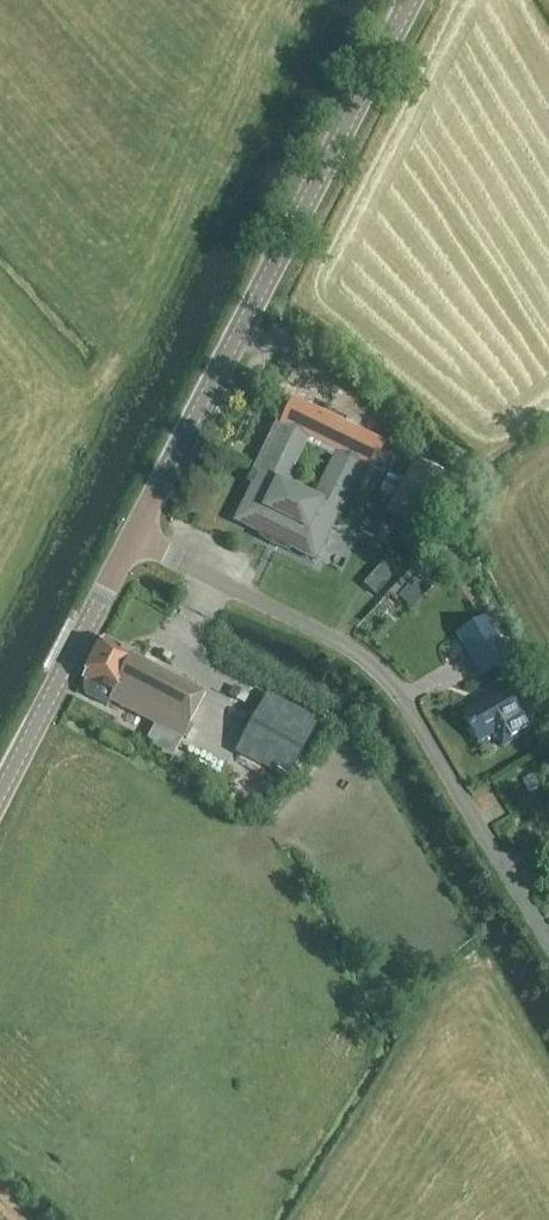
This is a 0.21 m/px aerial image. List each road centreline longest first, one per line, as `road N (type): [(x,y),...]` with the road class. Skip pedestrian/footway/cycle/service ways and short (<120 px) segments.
road 1 (unclassified): [(548,955),(390,689),(131,538)]
road 2 (tertiary): [(131,538),(409,0)]
road 3 (tertiary): [(0,793),(131,538)]

